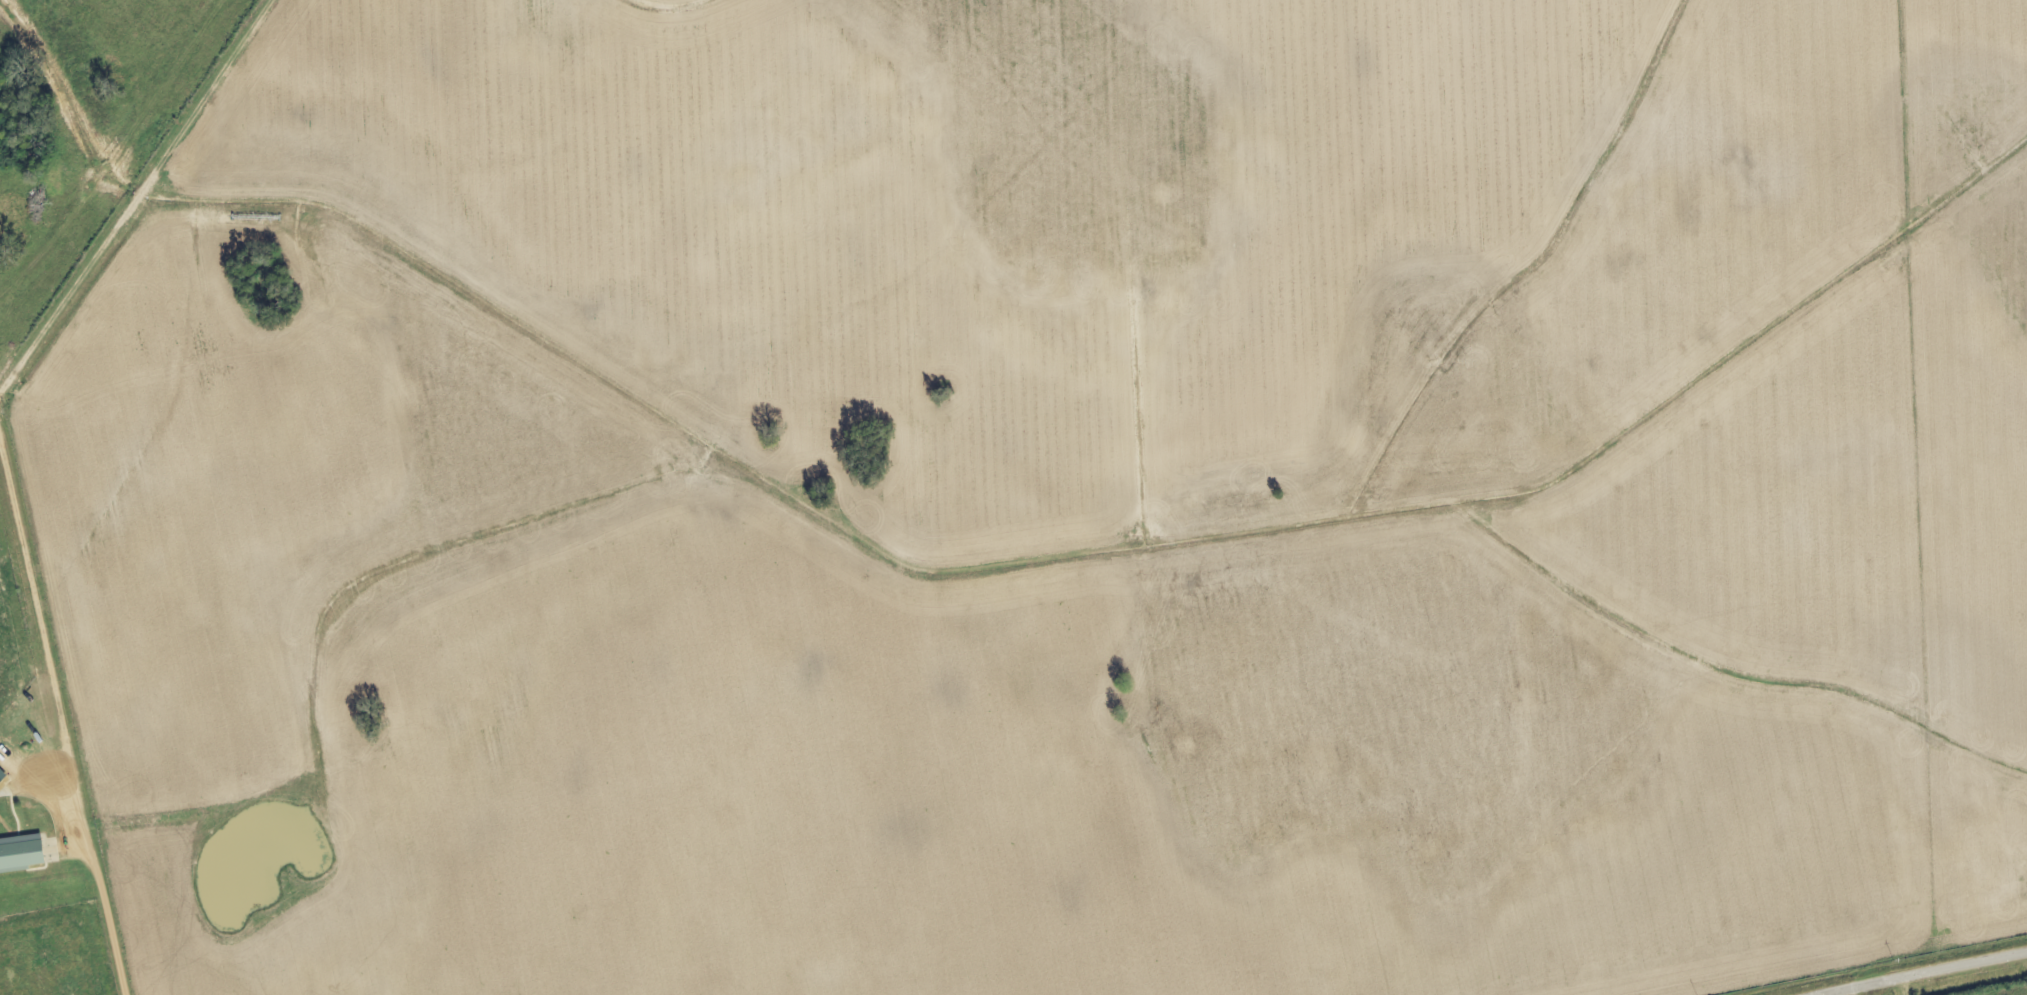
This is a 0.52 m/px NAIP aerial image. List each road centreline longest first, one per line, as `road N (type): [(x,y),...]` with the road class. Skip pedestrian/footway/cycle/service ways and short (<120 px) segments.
road 1 (residential): [(1841,994),(2026,958)]

